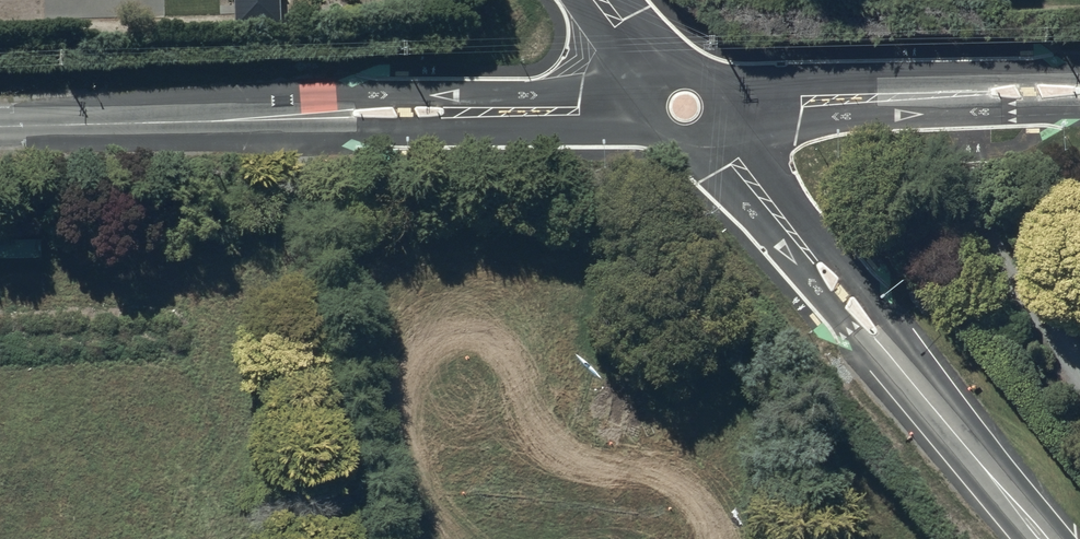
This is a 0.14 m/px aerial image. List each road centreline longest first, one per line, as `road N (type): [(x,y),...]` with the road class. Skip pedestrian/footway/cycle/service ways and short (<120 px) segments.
road 1 (tertiary): [(651,130),(319,132),(276,116)]
road 2 (tertiary): [(276,116),(323,95),(646,89)]
road 3 (tertiary): [(721,82),(1079,76)]
road 4 (tertiary): [(1079,109),(799,123),(727,115)]
road 5 (residential): [(727,115),(886,314),(896,359)]
road 6 (residential): [(896,359),(865,349),(688,148)]
road 7 (tertiary): [(0,125),(276,116)]
road 8 (residential): [(896,359),(1044,538)]

